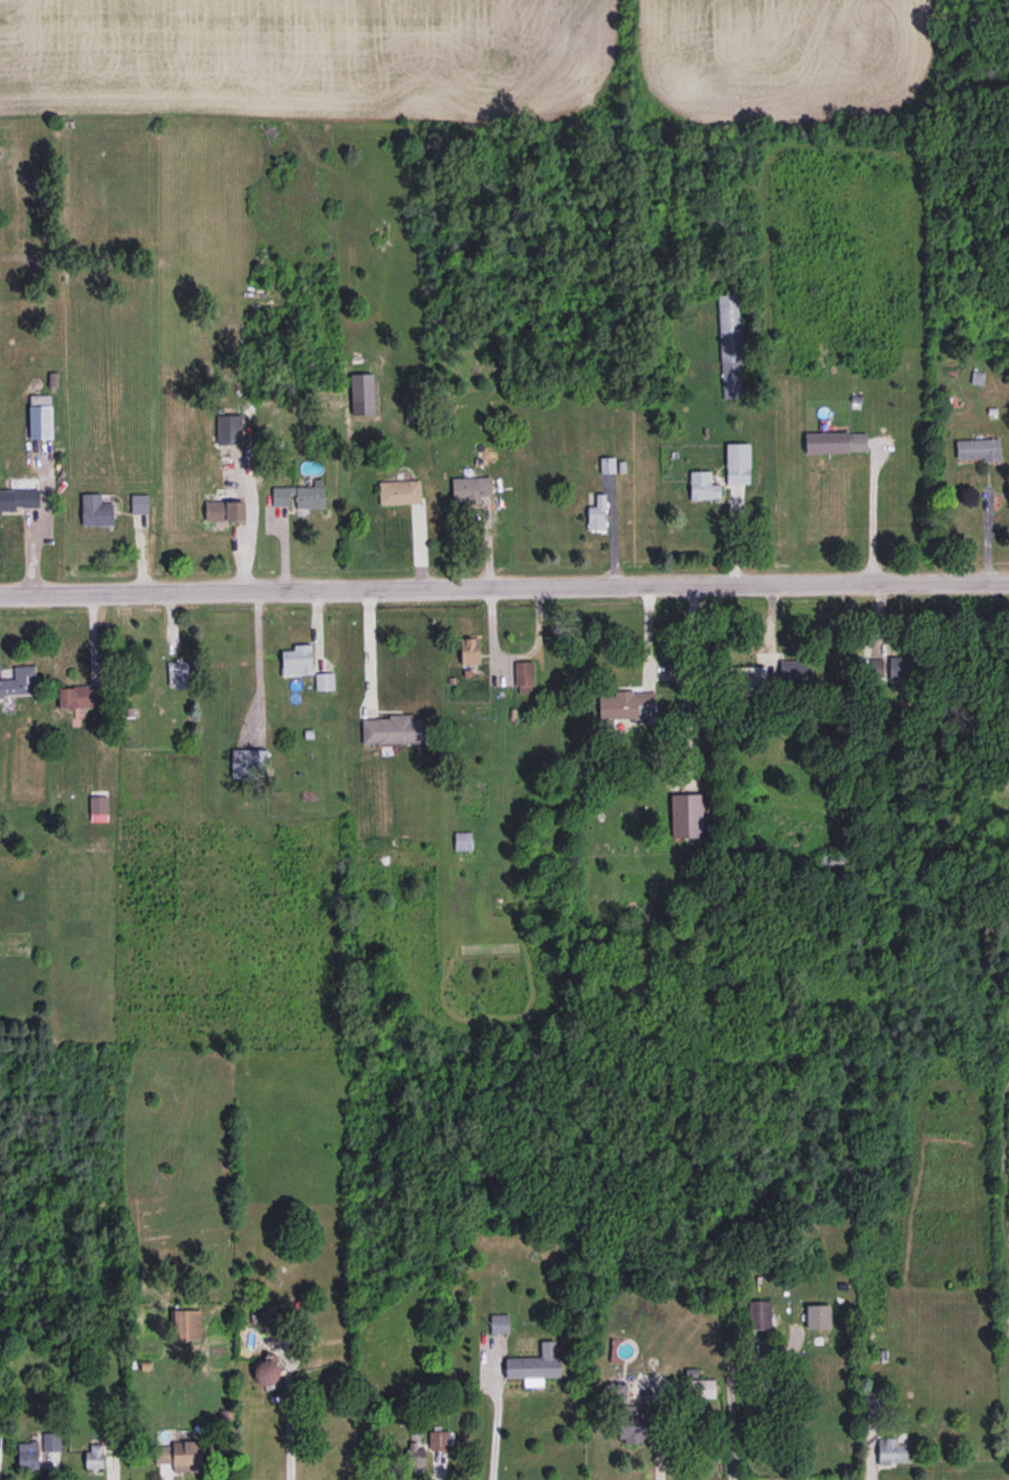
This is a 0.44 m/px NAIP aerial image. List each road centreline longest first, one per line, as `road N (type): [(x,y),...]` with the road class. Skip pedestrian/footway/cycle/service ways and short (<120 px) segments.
road 1 (tertiary): [(1008,580),(0,595)]

